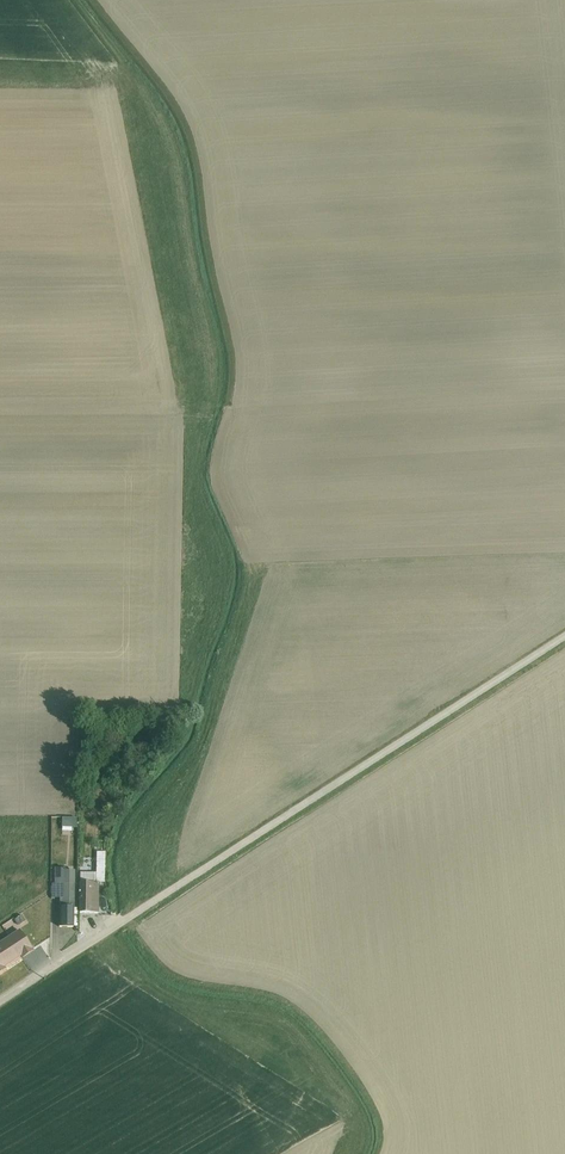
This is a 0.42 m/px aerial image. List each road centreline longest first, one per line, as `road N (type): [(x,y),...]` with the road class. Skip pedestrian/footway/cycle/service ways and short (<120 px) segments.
road 1 (unclassified): [(0,1002),(564,637)]

